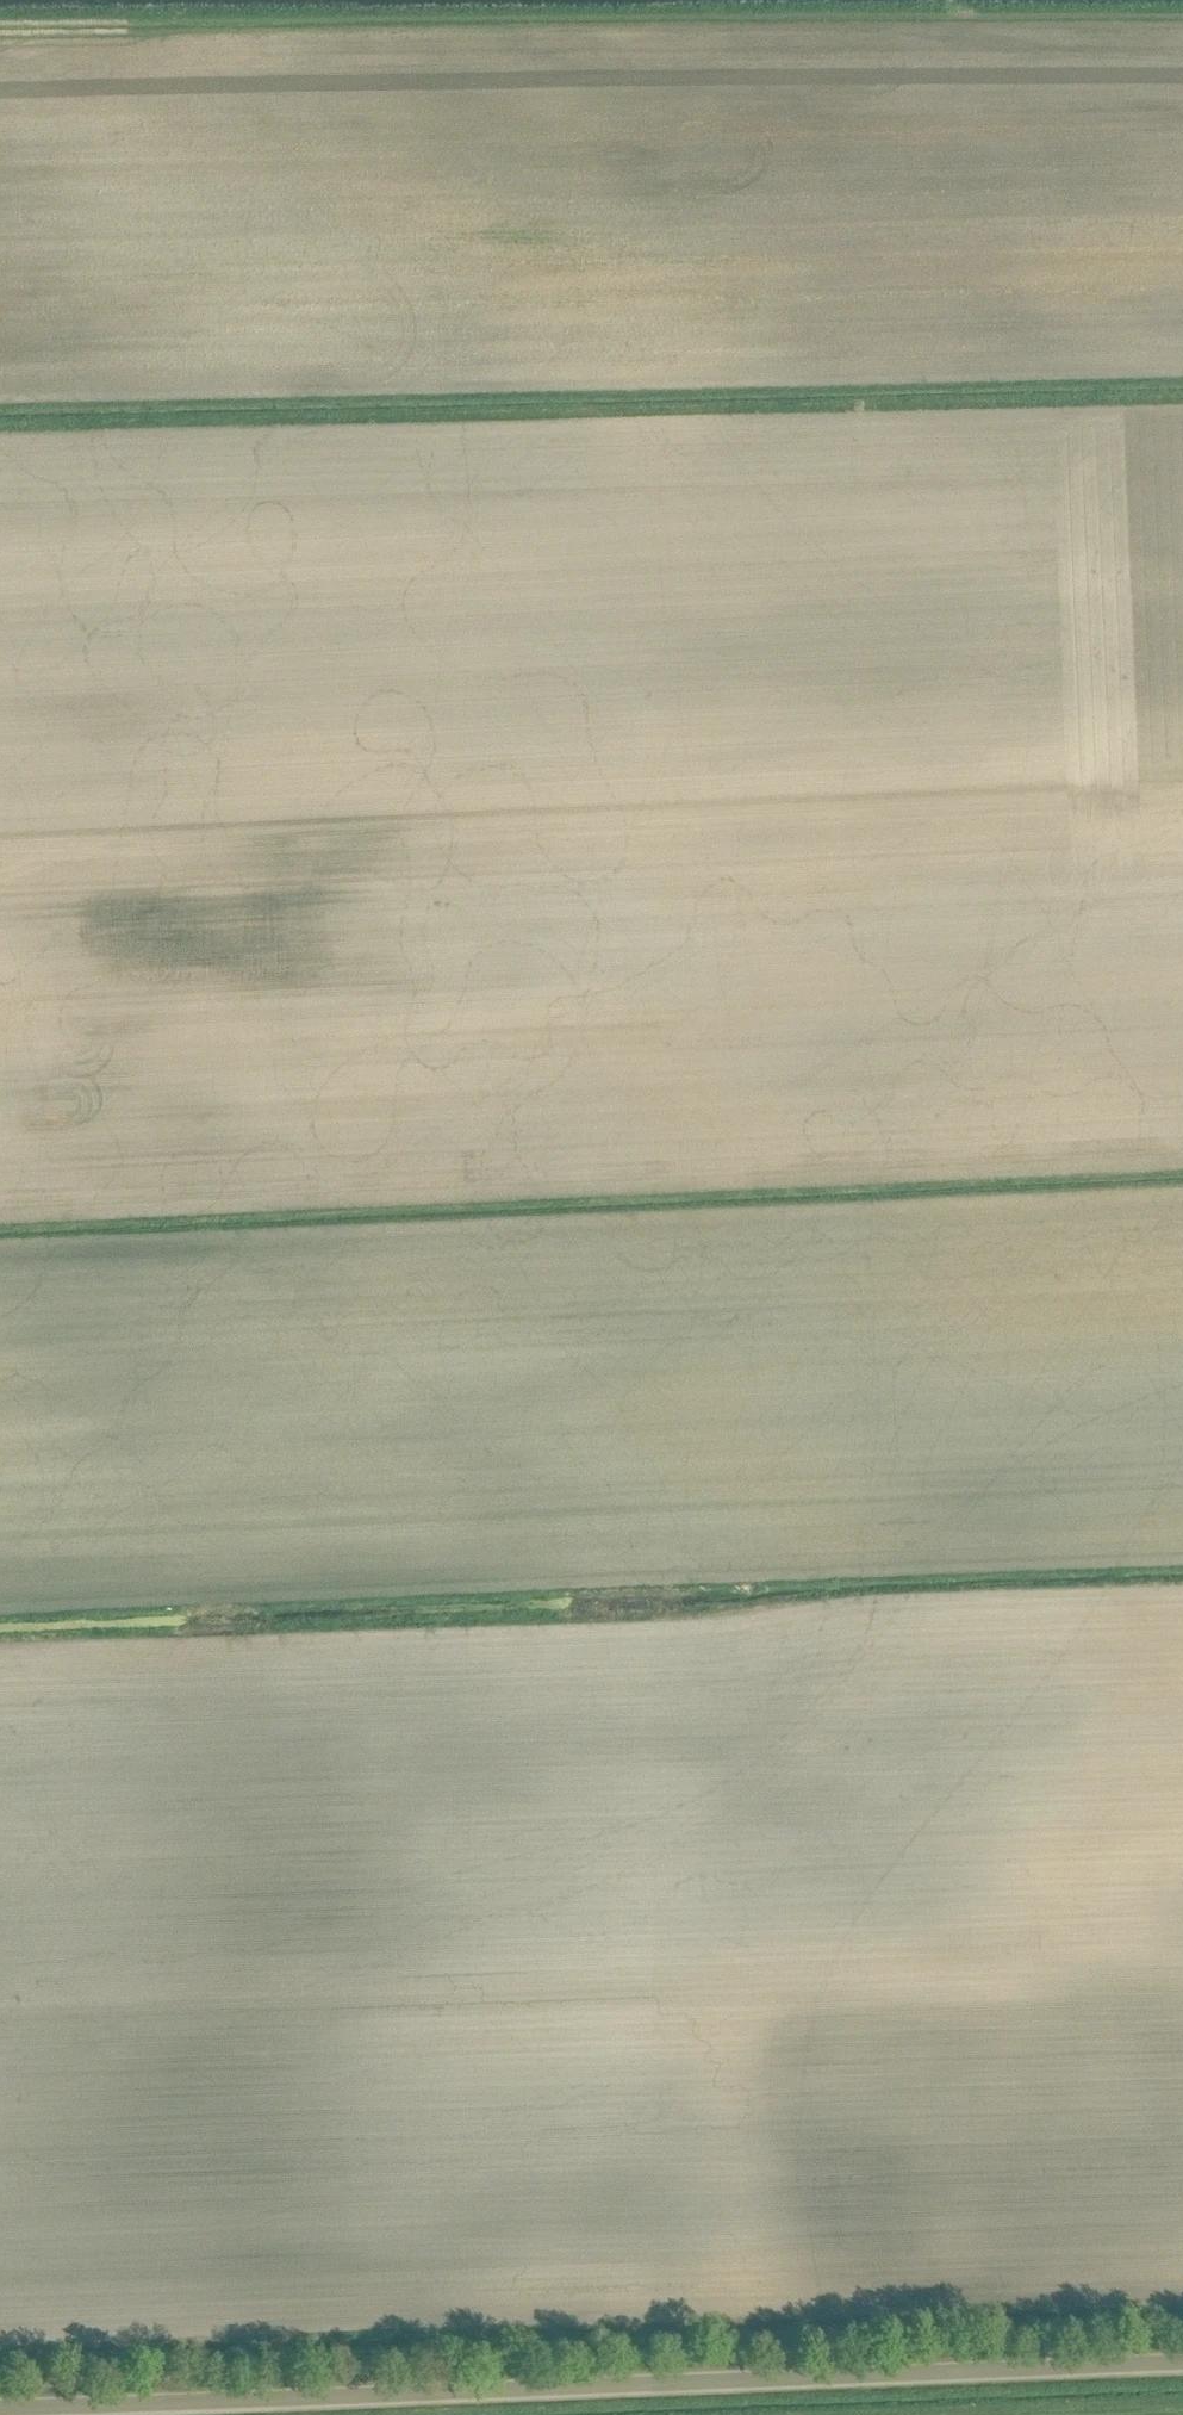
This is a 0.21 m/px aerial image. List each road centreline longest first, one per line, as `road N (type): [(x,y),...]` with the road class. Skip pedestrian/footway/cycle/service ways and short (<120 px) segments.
road 1 (unclassified): [(1182,2365),(0,2413)]

